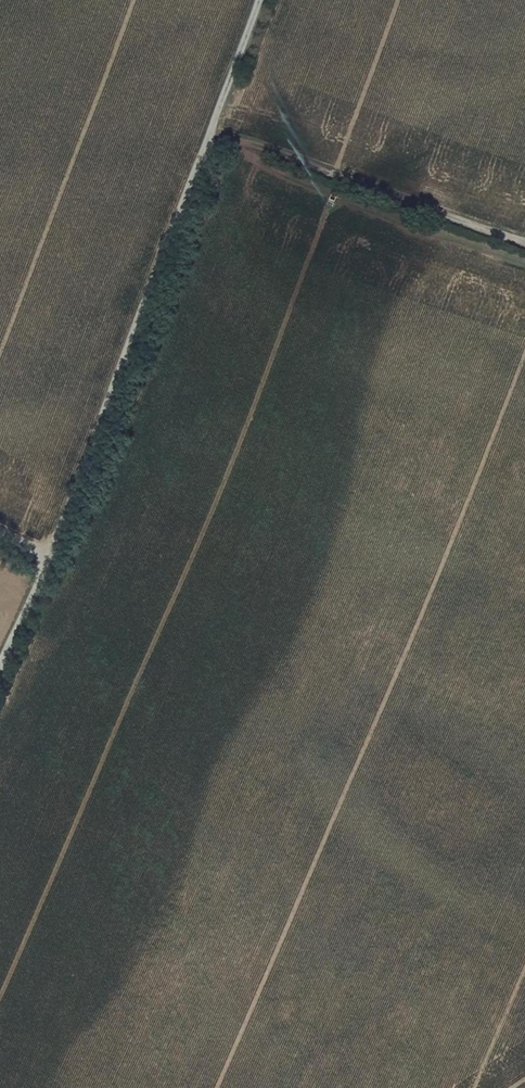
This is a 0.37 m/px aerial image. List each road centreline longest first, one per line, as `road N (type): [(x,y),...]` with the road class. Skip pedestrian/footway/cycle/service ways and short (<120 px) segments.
road 1 (track): [(256,0),(0,673)]
road 2 (track): [(524,243),(248,145),(203,145)]

